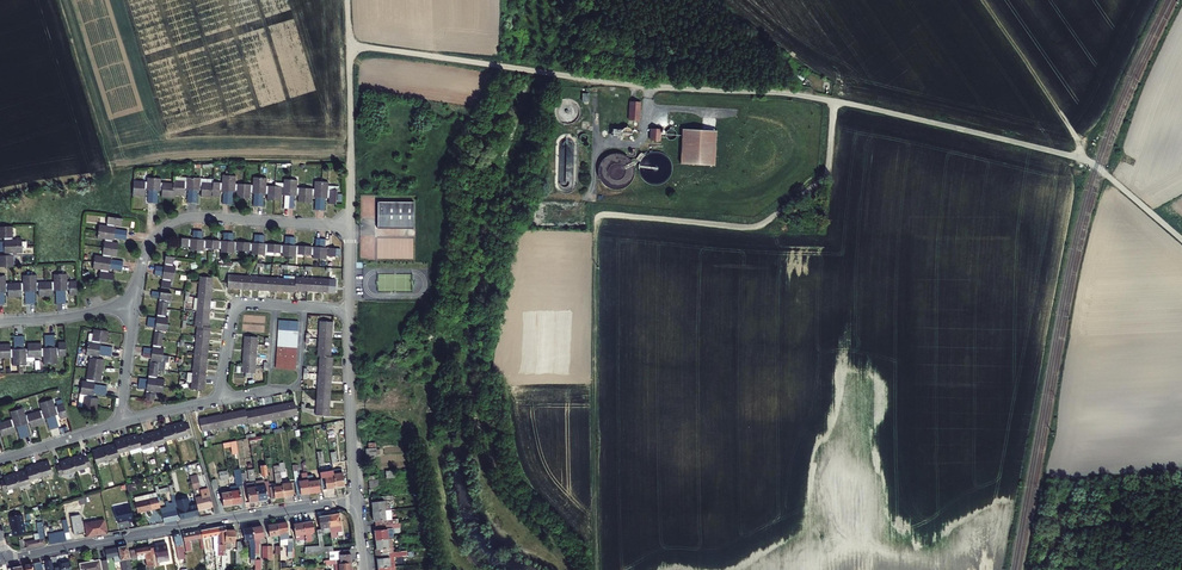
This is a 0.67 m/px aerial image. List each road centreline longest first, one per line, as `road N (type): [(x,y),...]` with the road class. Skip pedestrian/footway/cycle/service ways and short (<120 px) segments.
road 1 (residential): [(5,558),(356,500)]
road 2 (residential): [(349,225),(178,220),(147,245),(136,301)]
road 3 (unclassified): [(349,310),(356,500)]
road 4 (unclassified): [(350,44),(349,225)]
road 5 (residential): [(304,307),(236,306),(219,400)]
road 6 (residential): [(219,400),(296,384),(304,307)]
road 7 (residential): [(136,301),(0,321)]
road 8 (residential): [(136,301),(119,424)]
road 9 (residential): [(119,424),(0,459)]

